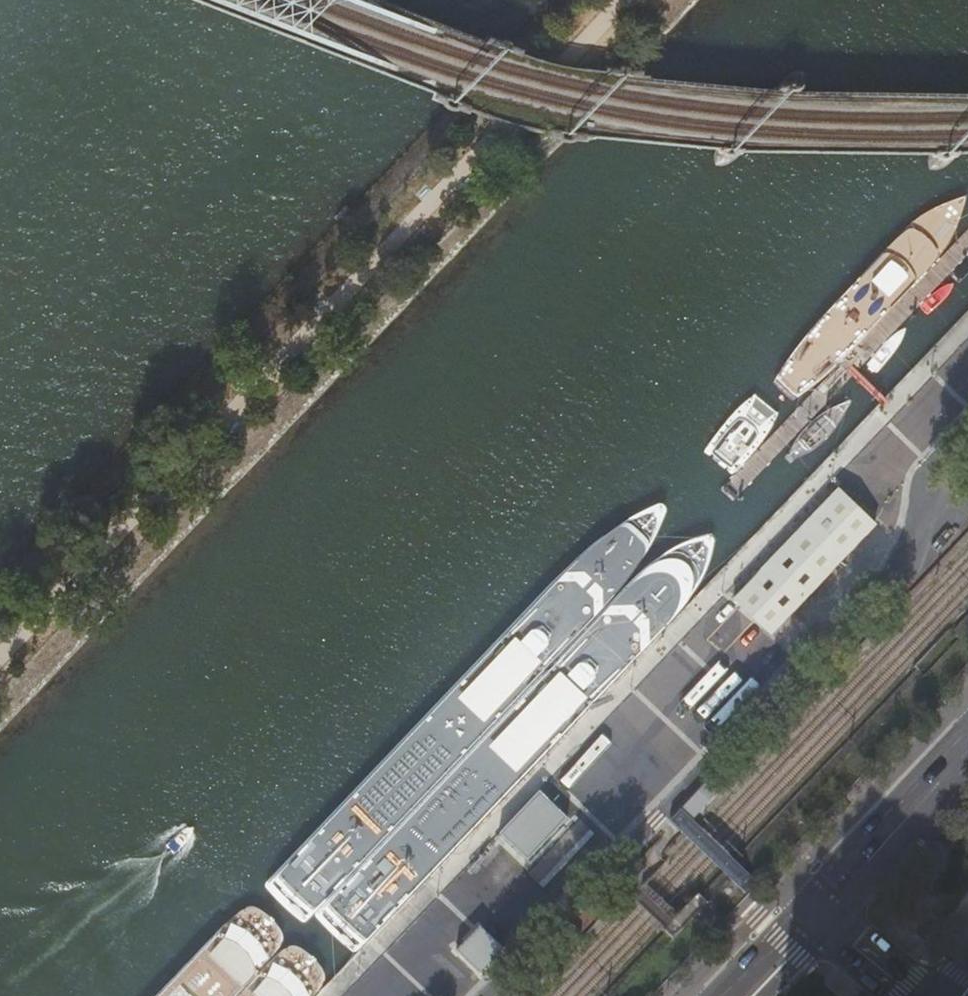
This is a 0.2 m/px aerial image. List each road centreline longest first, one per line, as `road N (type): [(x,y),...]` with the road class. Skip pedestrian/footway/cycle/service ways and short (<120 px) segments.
road 1 (primary): [(967,741),(818,918)]
road 2 (residential): [(909,995),(818,918)]

